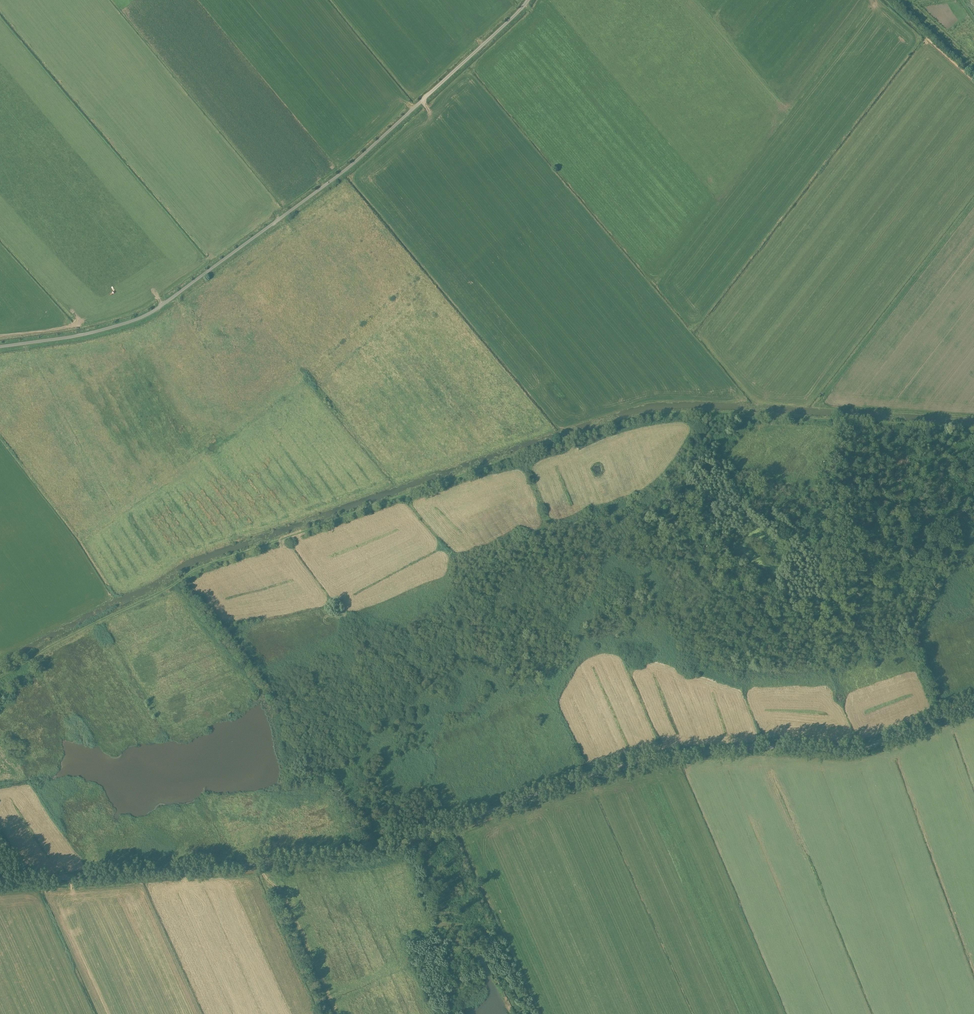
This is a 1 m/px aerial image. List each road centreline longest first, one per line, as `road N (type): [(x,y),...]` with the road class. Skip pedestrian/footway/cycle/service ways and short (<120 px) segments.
road 1 (track): [(0,677),(193,570),(641,417),(686,411),(973,426)]
road 2 (unclassified): [(0,883),(365,853),(647,760),(870,747),(973,702)]
road 3 (unclassified): [(0,347),(113,327),(163,304),(349,168),(526,0)]

